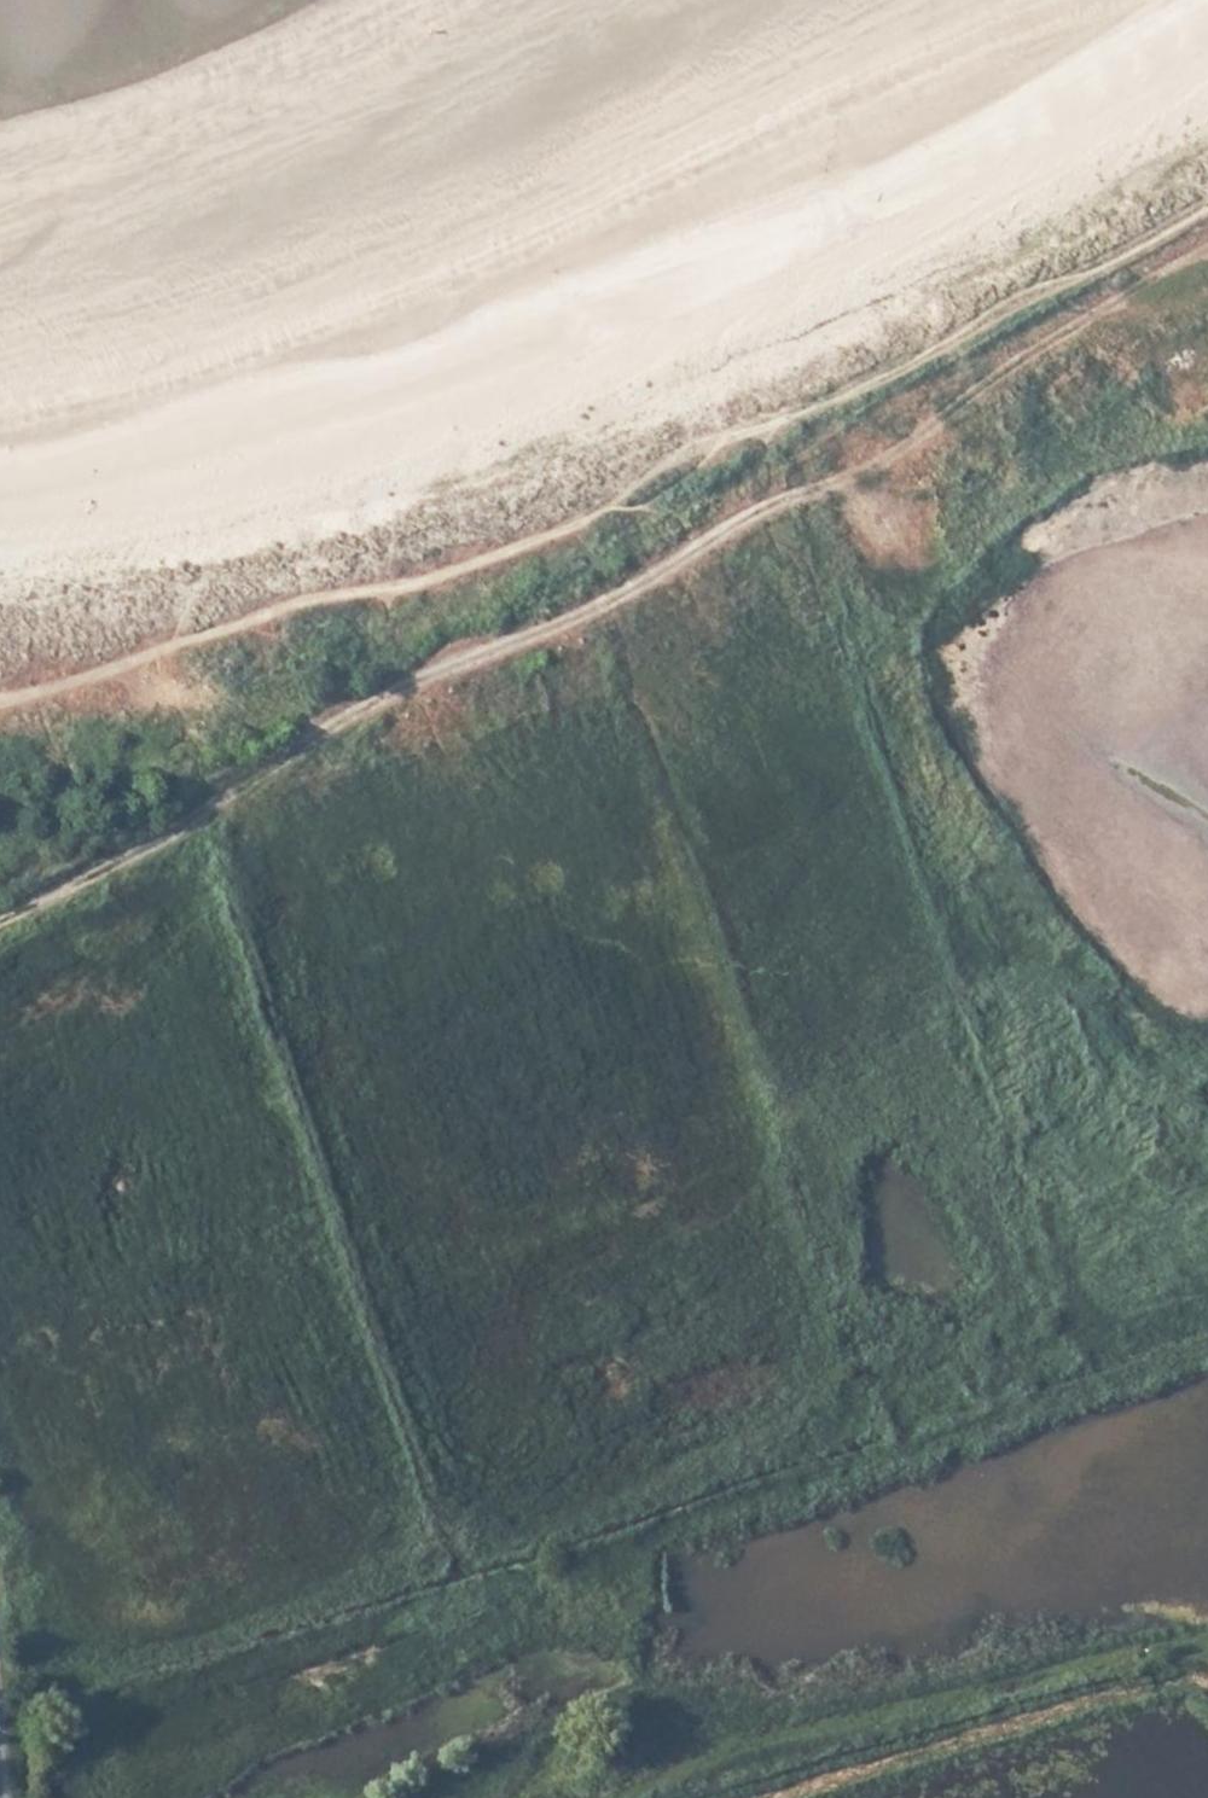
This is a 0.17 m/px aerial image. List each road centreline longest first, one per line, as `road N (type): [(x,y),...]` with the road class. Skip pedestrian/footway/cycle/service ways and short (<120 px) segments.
road 1 (track): [(0,919),(213,808),(325,727),(621,598),(777,500)]
road 2 (track): [(777,500),(1207,241)]

